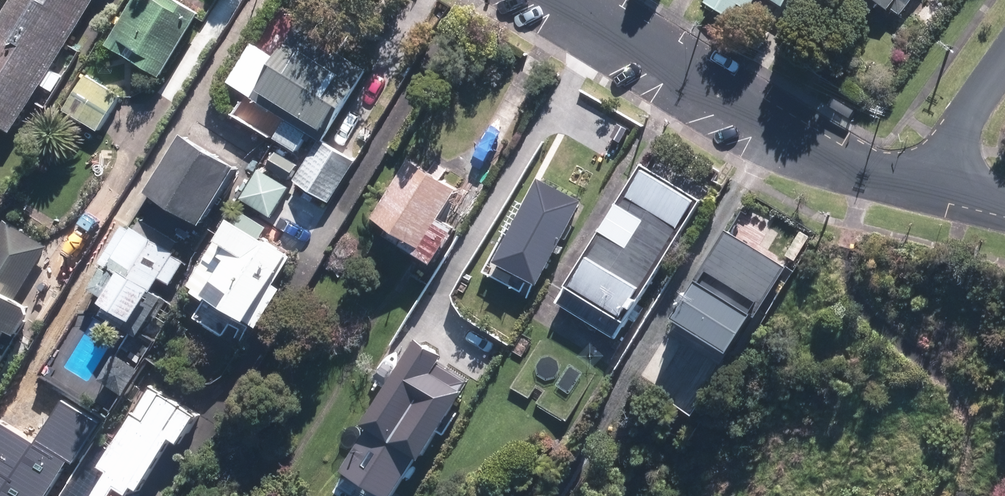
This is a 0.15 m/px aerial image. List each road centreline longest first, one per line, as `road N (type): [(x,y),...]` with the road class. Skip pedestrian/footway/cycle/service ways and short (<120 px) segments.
road 1 (residential): [(920,183),(847,162),(779,129),(563,0)]
road 2 (residential): [(1004,61),(920,183)]

